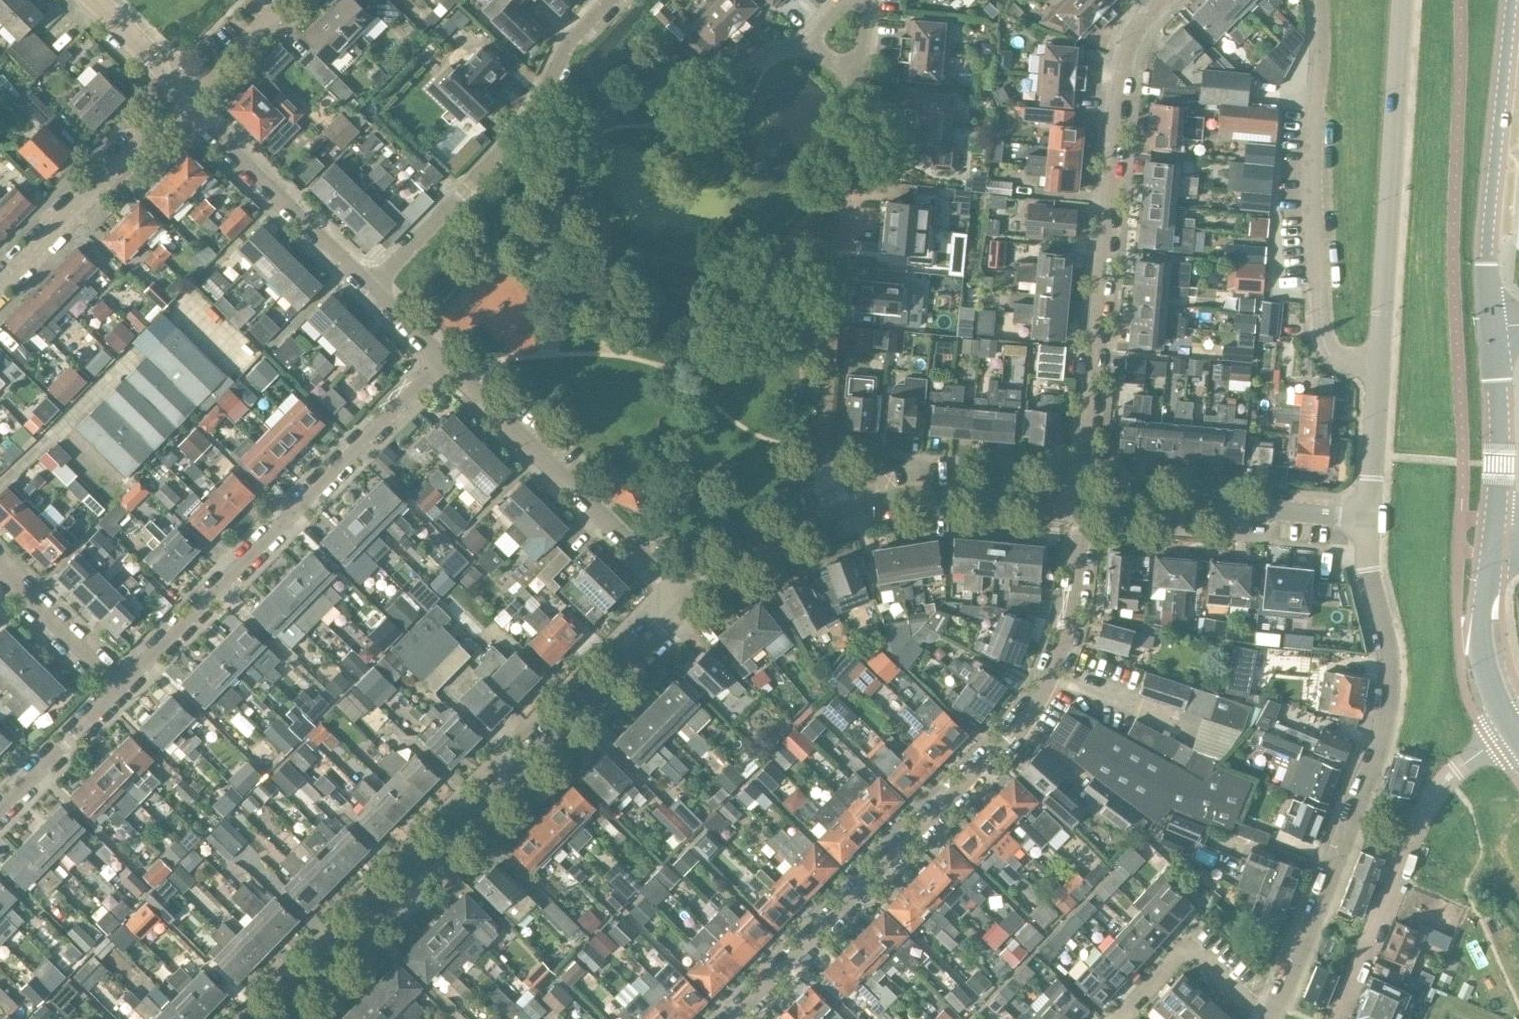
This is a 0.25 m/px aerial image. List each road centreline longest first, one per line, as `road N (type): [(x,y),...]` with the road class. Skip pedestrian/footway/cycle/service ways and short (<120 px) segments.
road 1 (residential): [(732,1018),(1016,731),(1043,690),(1078,569),(1082,496)]
road 2 (residential): [(273,1018),(689,600)]
road 3 (residential): [(1269,1018),(1389,697),(1367,517)]
road 4 (residential): [(1082,496),(1121,68),(1161,0)]
road 5 (residential): [(122,686),(440,359)]
road 6 (residential): [(689,600),(778,536),(830,513),(961,493),(1082,496)]
road 7 (residential): [(1379,367),(1341,362),(1317,331),(1310,177),(1317,0)]
road 8 (residential): [(369,286),(508,143),(578,29),(607,0)]
road 9 (unclassified): [(1379,367),(1405,0)]
road 10 (residential): [(1337,1018),(1423,808),(1513,727)]
road 11 (residential): [(689,600),(440,359)]
road 12 (tertiary): [(1511,0),(1489,205),(1489,325)]
road 13 (residential): [(1082,496),(1367,517)]
road 14 (residential): [(369,286),(184,99)]
road 15 (residential): [(0,286),(184,99)]
road 16 (tertiary): [(1489,325),(1498,462),(1492,536)]
road 17 (tertiary): [(1513,727),(1479,662),(1492,536)]
road 18 (residential): [(1122,1018),(1185,951),(1269,1018)]
road 19 (residential): [(0,811),(122,686)]
road 20 (residential): [(122,686),(0,568)]
road 21 (unclassified): [(1367,517),(1379,367)]
road 22 (residential): [(184,99),(216,77),(290,0)]
road 23 (residential): [(184,99),(90,0)]

